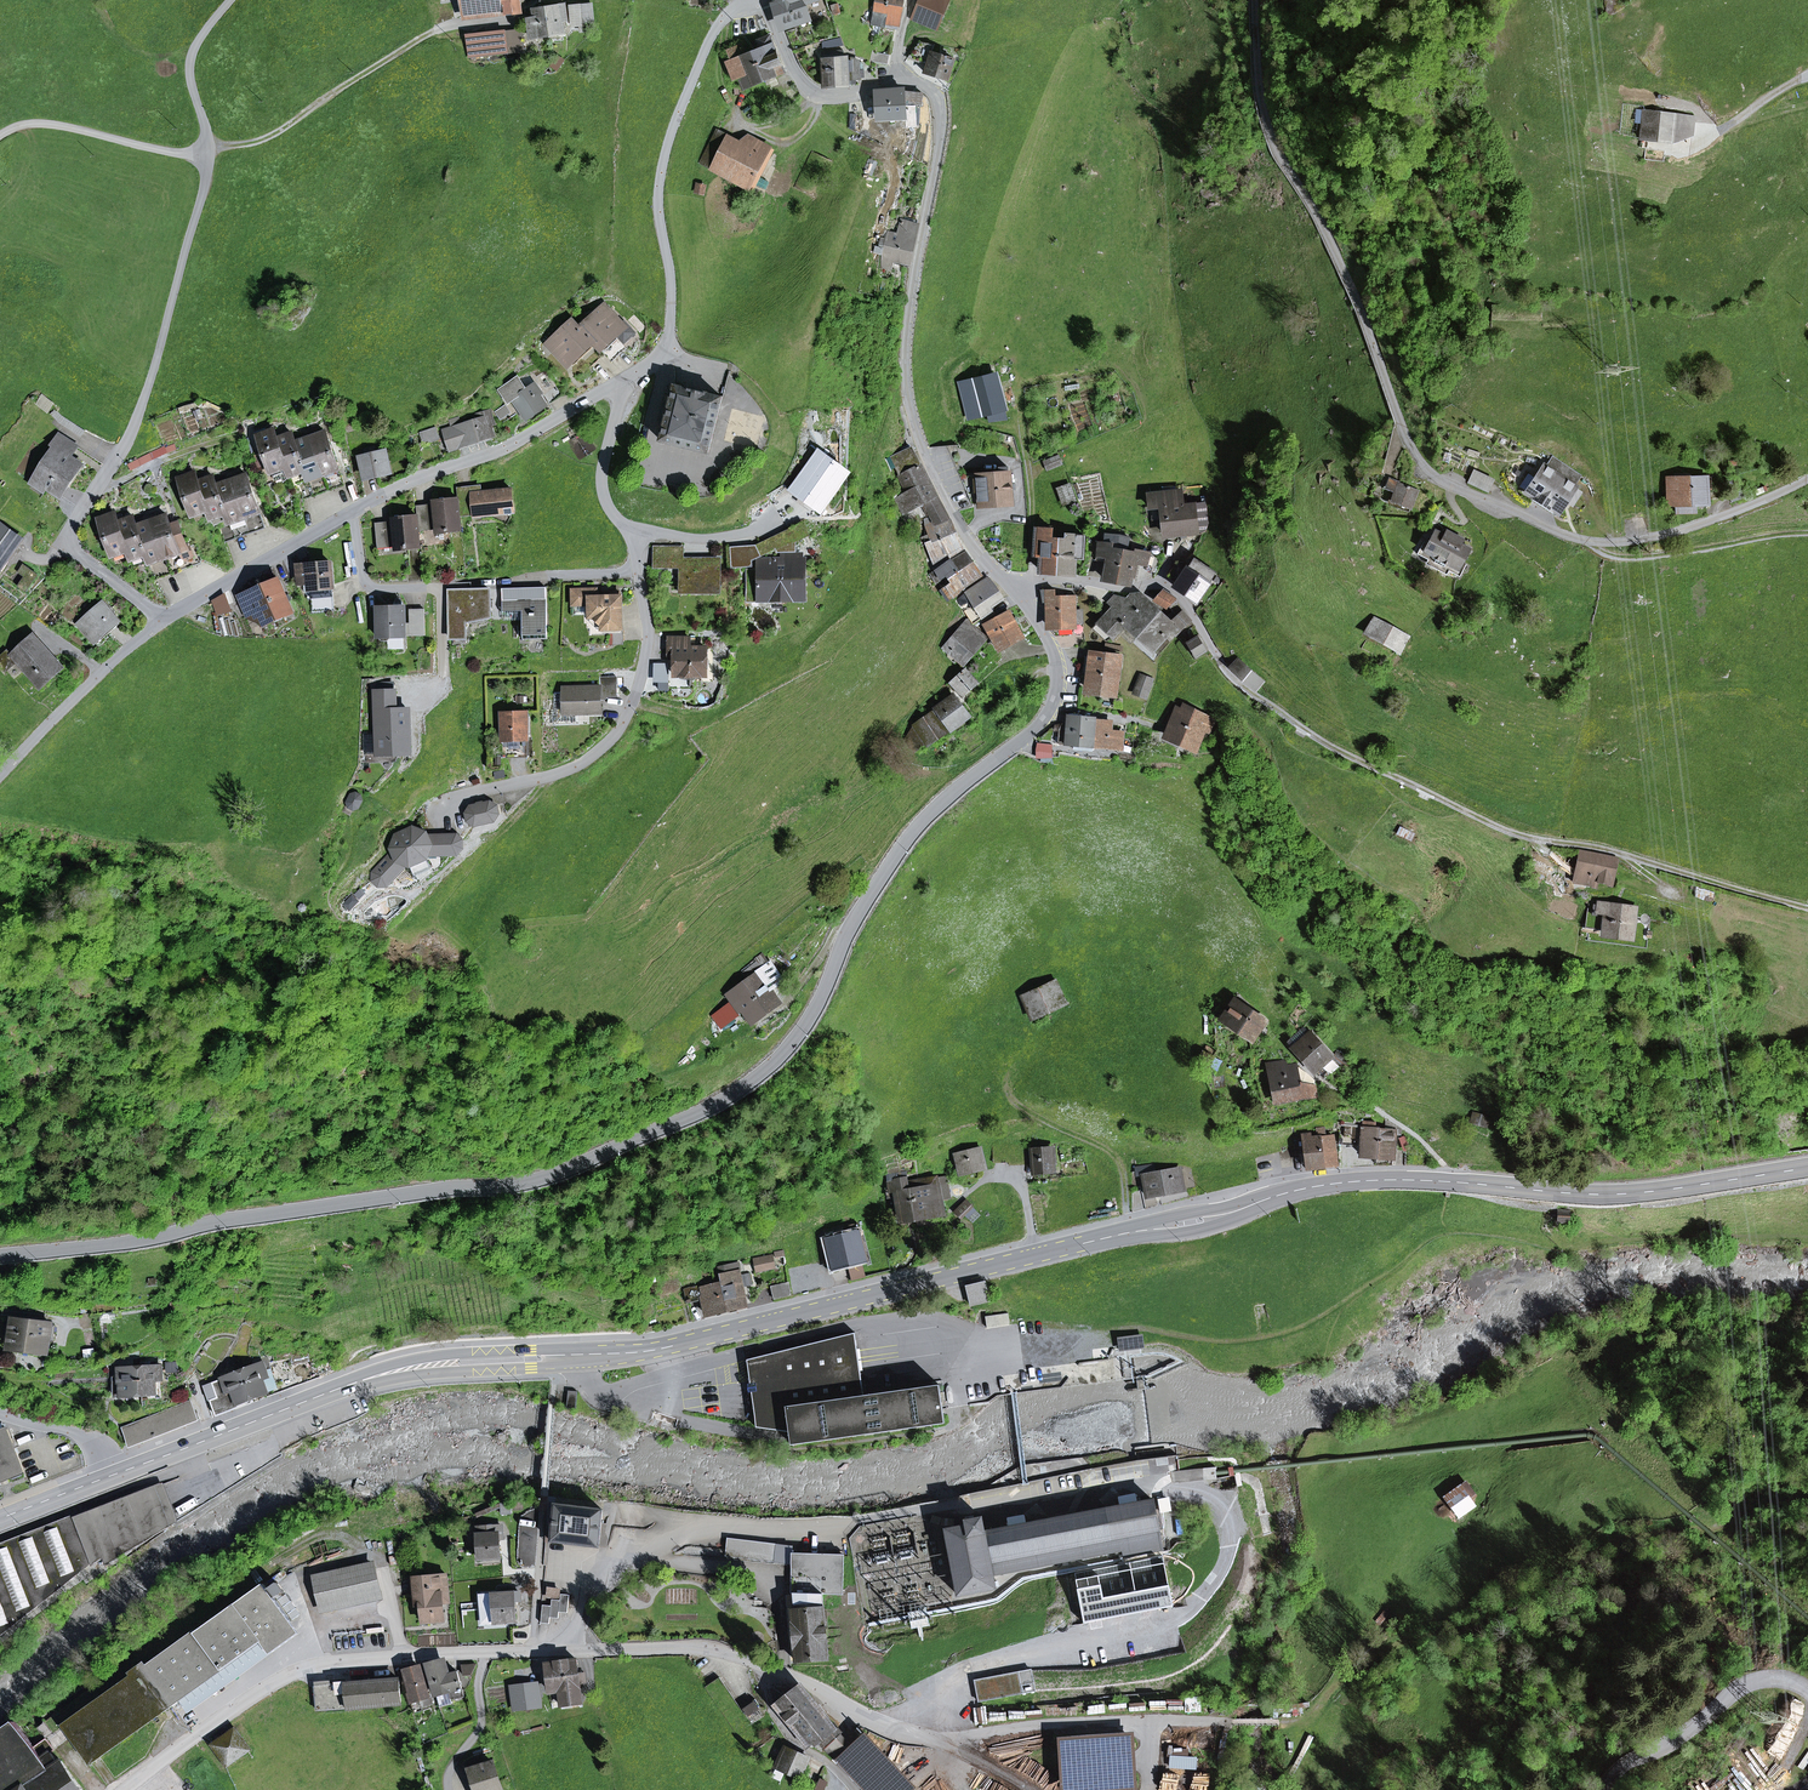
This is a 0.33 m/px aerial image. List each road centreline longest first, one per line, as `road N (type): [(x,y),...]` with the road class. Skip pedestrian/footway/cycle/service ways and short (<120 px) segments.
road 1 (tertiary): [(0,1257),(438,1190),(523,1185),(724,1100),(804,1029),(848,929),(914,829),(1051,708),(1054,648),(1011,587)]
road 2 (secondary): [(648,1351),(1191,1223),(1305,1188),(1446,1180),(1599,1193),(1807,1165)]
road 3 (residential): [(1807,479),(1671,532),(1593,541),(1435,477),(1410,447),(1359,300),(1277,150),(1259,89),(1254,0)]
road 4 (track): [(1279,1721),(1303,1719),(1401,1642),(1489,1623),(1608,1546),(1706,1529),(1807,1497)]
road 5 (tertiary): [(1011,587),(980,557),(938,485),(908,400),(905,339),(941,123),(935,94),(899,83)]
road 6 (secondary): [(109,1476),(393,1371),(648,1351)]
road 7 (residential): [(163,620),(83,560),(73,533),(141,409),(207,149)]
road 8 (tertiary): [(562,1650),(727,1652),(1030,1789)]
road 9 (tertiary): [(126,1789),(264,1688),(308,1666),(562,1650)]
road 10 (residential): [(749,0),(708,43),(670,133),(659,196),(671,280),(669,332),(659,354),(623,381)]
road 11 (residential): [(638,567),(649,626),(645,665),(611,738),(574,768),(465,794),(440,812)]
road 12 (residential): [(623,381),(503,450),(353,510)]
road 13 (residential): [(1011,587),(1032,576),(1123,590),(1158,582),(1194,614),(1218,661)]
road 14 (tertiary): [(1601,1789),(1741,1687),(1772,1678),(1807,1688)]
road 15 (residential): [(443,677),(440,592),(368,586),(353,510)]
road 16 (track): [(1019,1067),(1009,1092),(1018,1106),(1101,1146),(1123,1168),(1126,1233)]
road 17 (residential): [(163,620),(93,679),(0,776)]
road 18 (residential): [(353,510),(163,620)]
road 19 (track): [(1807,532),(1629,556),(1593,541)]
road 20 (track): [(1032,576),(1021,364)]
road 21 (residential): [(207,149),(172,153),(46,124),(0,134)]
road 22 (tertiary): [(899,83),(813,95),(777,34),(768,0)]
road 23 (track): [(1433,1534),(1335,1688)]
road 24 (residential): [(623,381),(602,486),(633,533)]
road 25 (residential): [(207,149),(190,61),(231,0)]
road 26 (track): [(1652,863),(1807,907)]
road 27 (residential): [(633,533),(724,538),(779,514)]
road 28 (residential): [(109,1476),(96,1447),(79,1435),(0,1414)]

